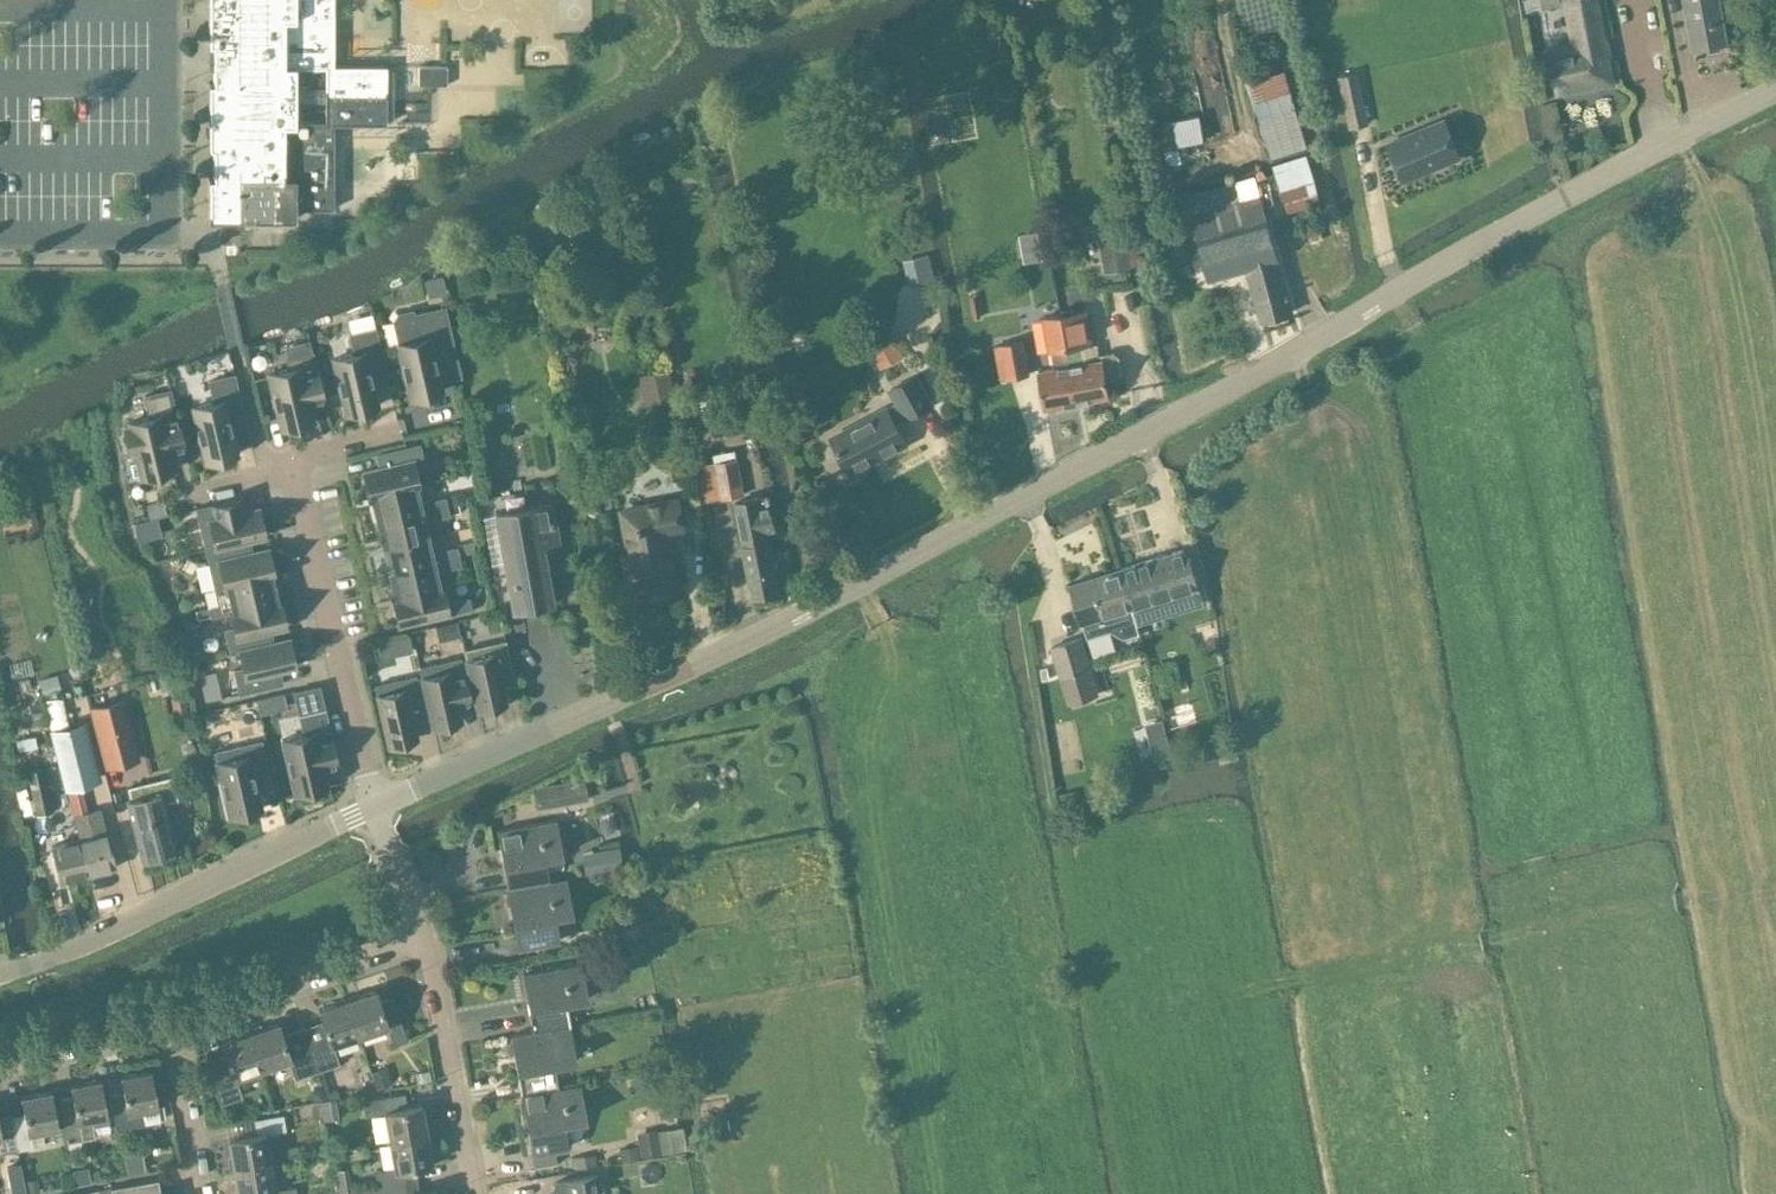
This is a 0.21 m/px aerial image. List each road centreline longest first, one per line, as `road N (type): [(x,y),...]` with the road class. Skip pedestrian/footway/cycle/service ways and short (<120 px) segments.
road 1 (tertiary): [(375,809),(840,595),(1775,95)]
road 2 (tertiary): [(0,976),(57,957),(375,809)]
road 3 (residential): [(375,809),(288,463)]
road 4 (residential): [(177,1030),(425,933)]
road 5 (residential): [(473,1193),(425,933)]
road 6 (residential): [(171,0),(170,238)]
road 7 (residential): [(0,1065),(177,1030)]
road 8 (residential): [(170,238),(0,237)]
road 9 (residential): [(201,1193),(177,1030)]
road 10 (residential): [(425,933),(375,809)]

